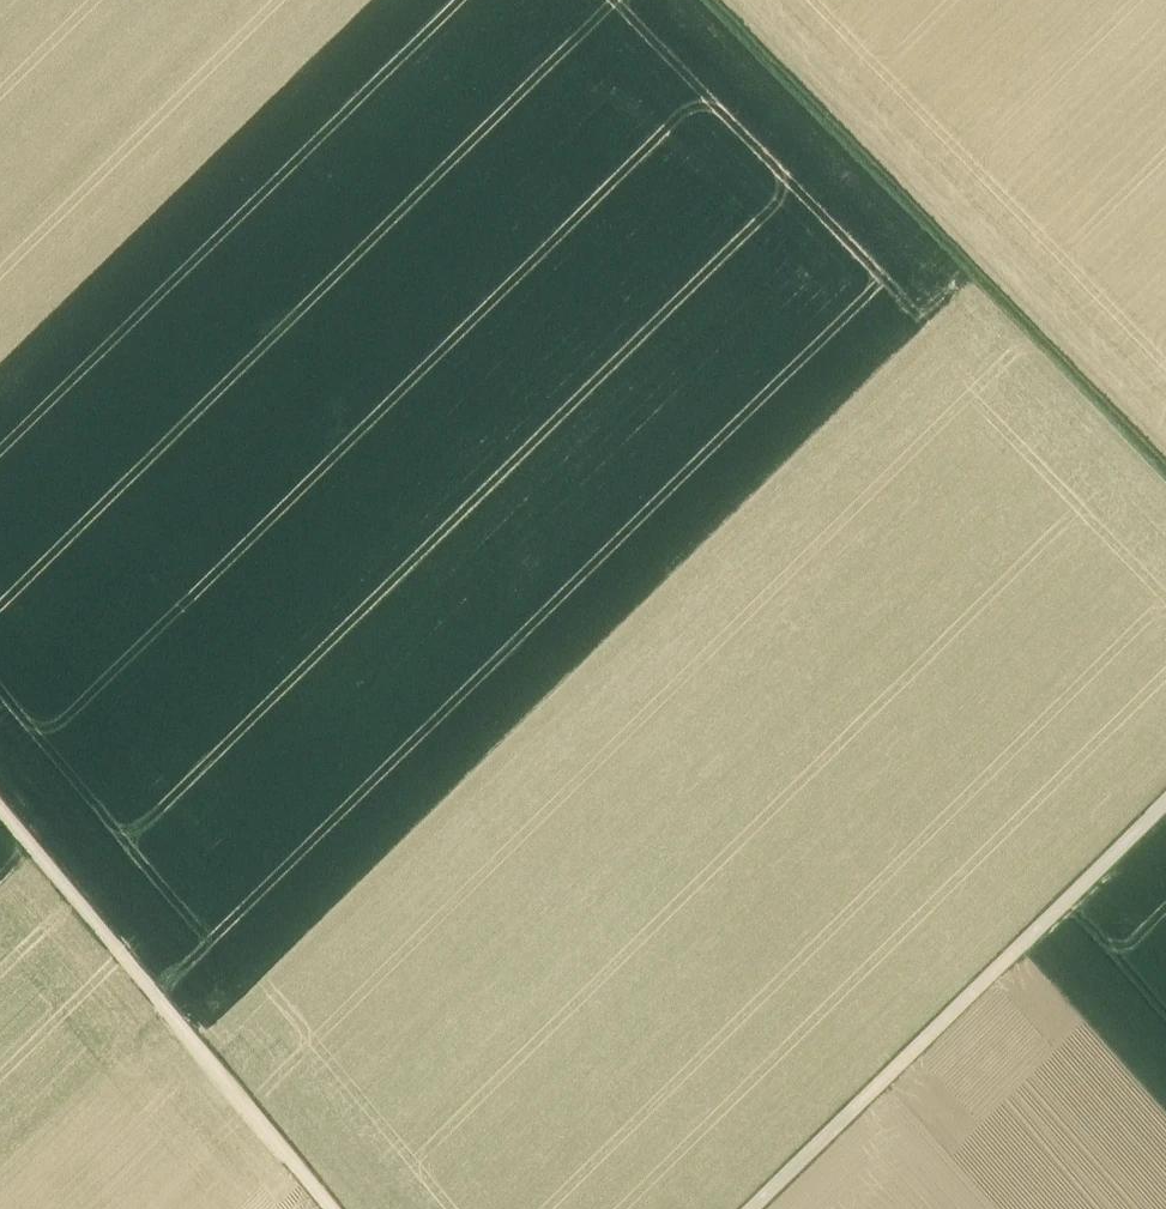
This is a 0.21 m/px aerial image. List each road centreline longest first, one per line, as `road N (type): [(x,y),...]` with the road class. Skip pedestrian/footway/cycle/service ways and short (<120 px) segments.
road 1 (track): [(712,0),(1165,472)]
road 2 (track): [(751,1208),(1165,803)]
road 3 (track): [(334,1208),(0,803)]

